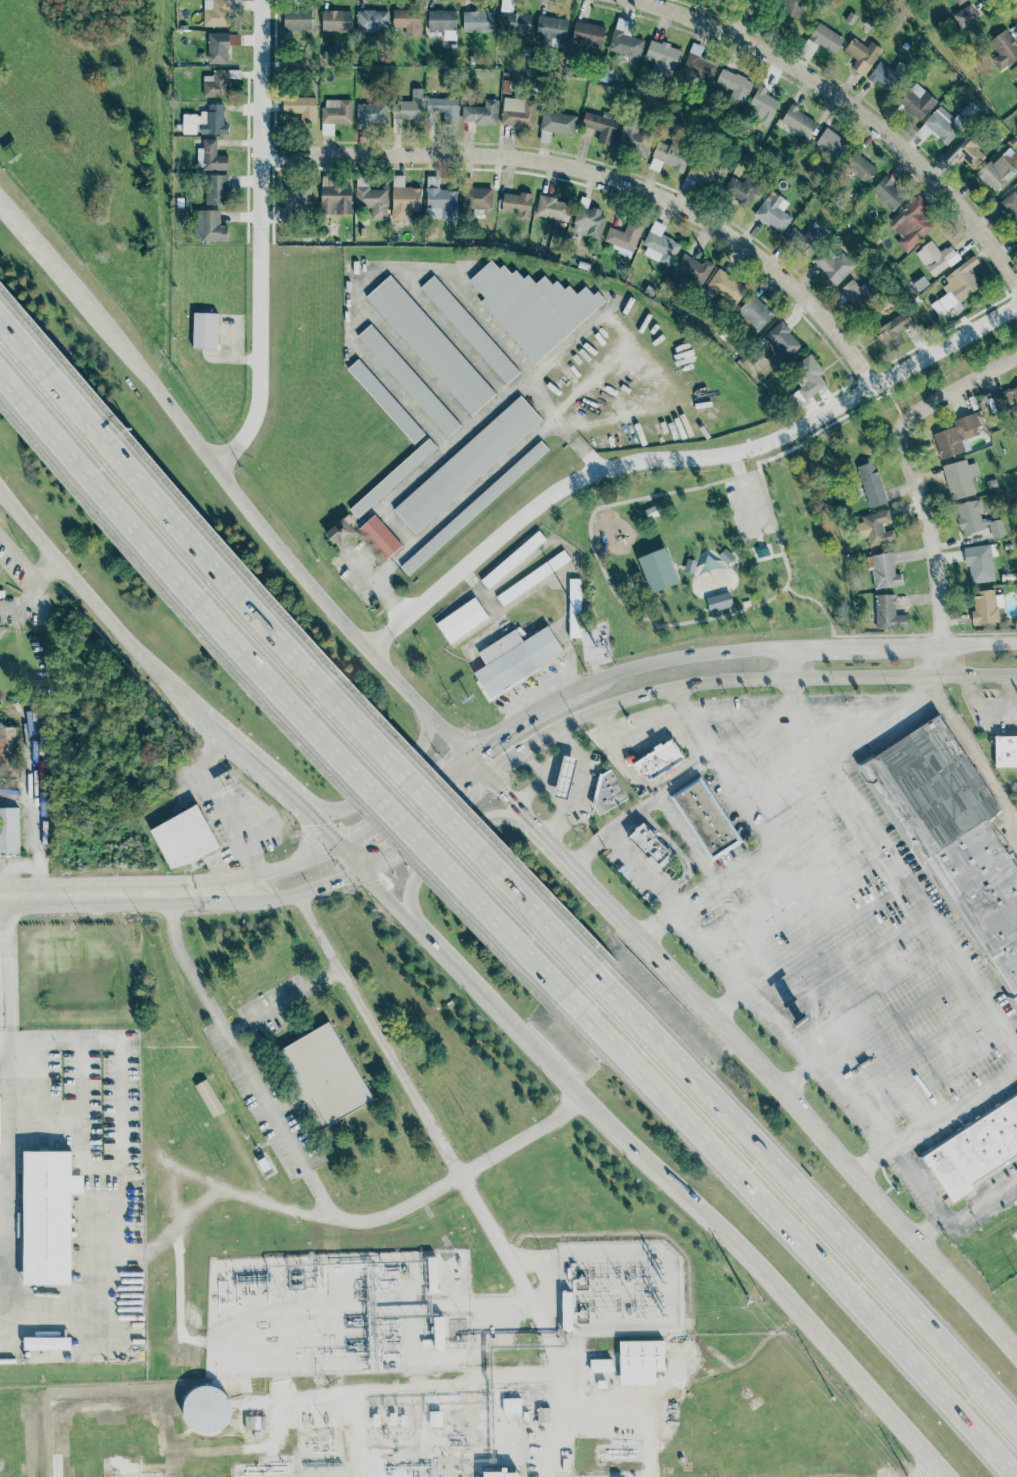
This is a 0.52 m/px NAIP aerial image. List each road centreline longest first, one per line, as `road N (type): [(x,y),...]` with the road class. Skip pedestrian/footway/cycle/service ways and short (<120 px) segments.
road 1 (motorway): [(0,376),(292,712),(573,1003)]
road 2 (secondary): [(413,921),(763,1261),(950,1476)]
road 3 (motorway): [(596,980),(81,411)]
road 4 (residential): [(370,644),(567,484),(611,466),(736,453),(782,439),(1016,303)]
road 5 (residential): [(270,158),(447,157),(548,165),(622,182),(763,259),(826,319),(872,387)]
road 6 (motorway): [(573,1003),(1015,1476)]
road 7 (secondary): [(470,750),(218,475),(49,260)]
road 8 (secondary): [(1016,1353),(734,1029),(603,893)]
road 9 (motorway): [(1016,1429),(596,980)]
road 10 (secondary): [(490,771),(581,716),(674,687),(1016,673)]
road 11 (residential): [(630,0),(747,39),(872,113),(951,182),(1016,285)]
road 12 (residential): [(218,475),(266,410),(271,0)]
road 13 (residential): [(942,675),(935,548),(903,426),(1016,357)]
road 14 (secondary): [(0,484),(199,707)]
road 15 (secondary): [(787,648),(661,659),(586,684)]
road 16 (secondary): [(0,895),(190,892)]
road 17 (secondary): [(299,805),(329,812),(354,805),(420,751),(428,707)]
road 18 (secondary): [(530,822),(480,819),(425,865),(410,891),(413,921)]
road 19 (secondary): [(190,892),(279,899),(360,870)]
road 20 (secondary): [(470,750),(338,848)]
road 21 (secondary): [(360,870),(490,771)]
road 22 (secondary): [(338,848),(190,892)]
road 23 (secondary): [(1016,644),(875,647)]
road 24 (secondary): [(586,684),(470,750)]
road 25 (motorway): [(81,411),(0,317)]

